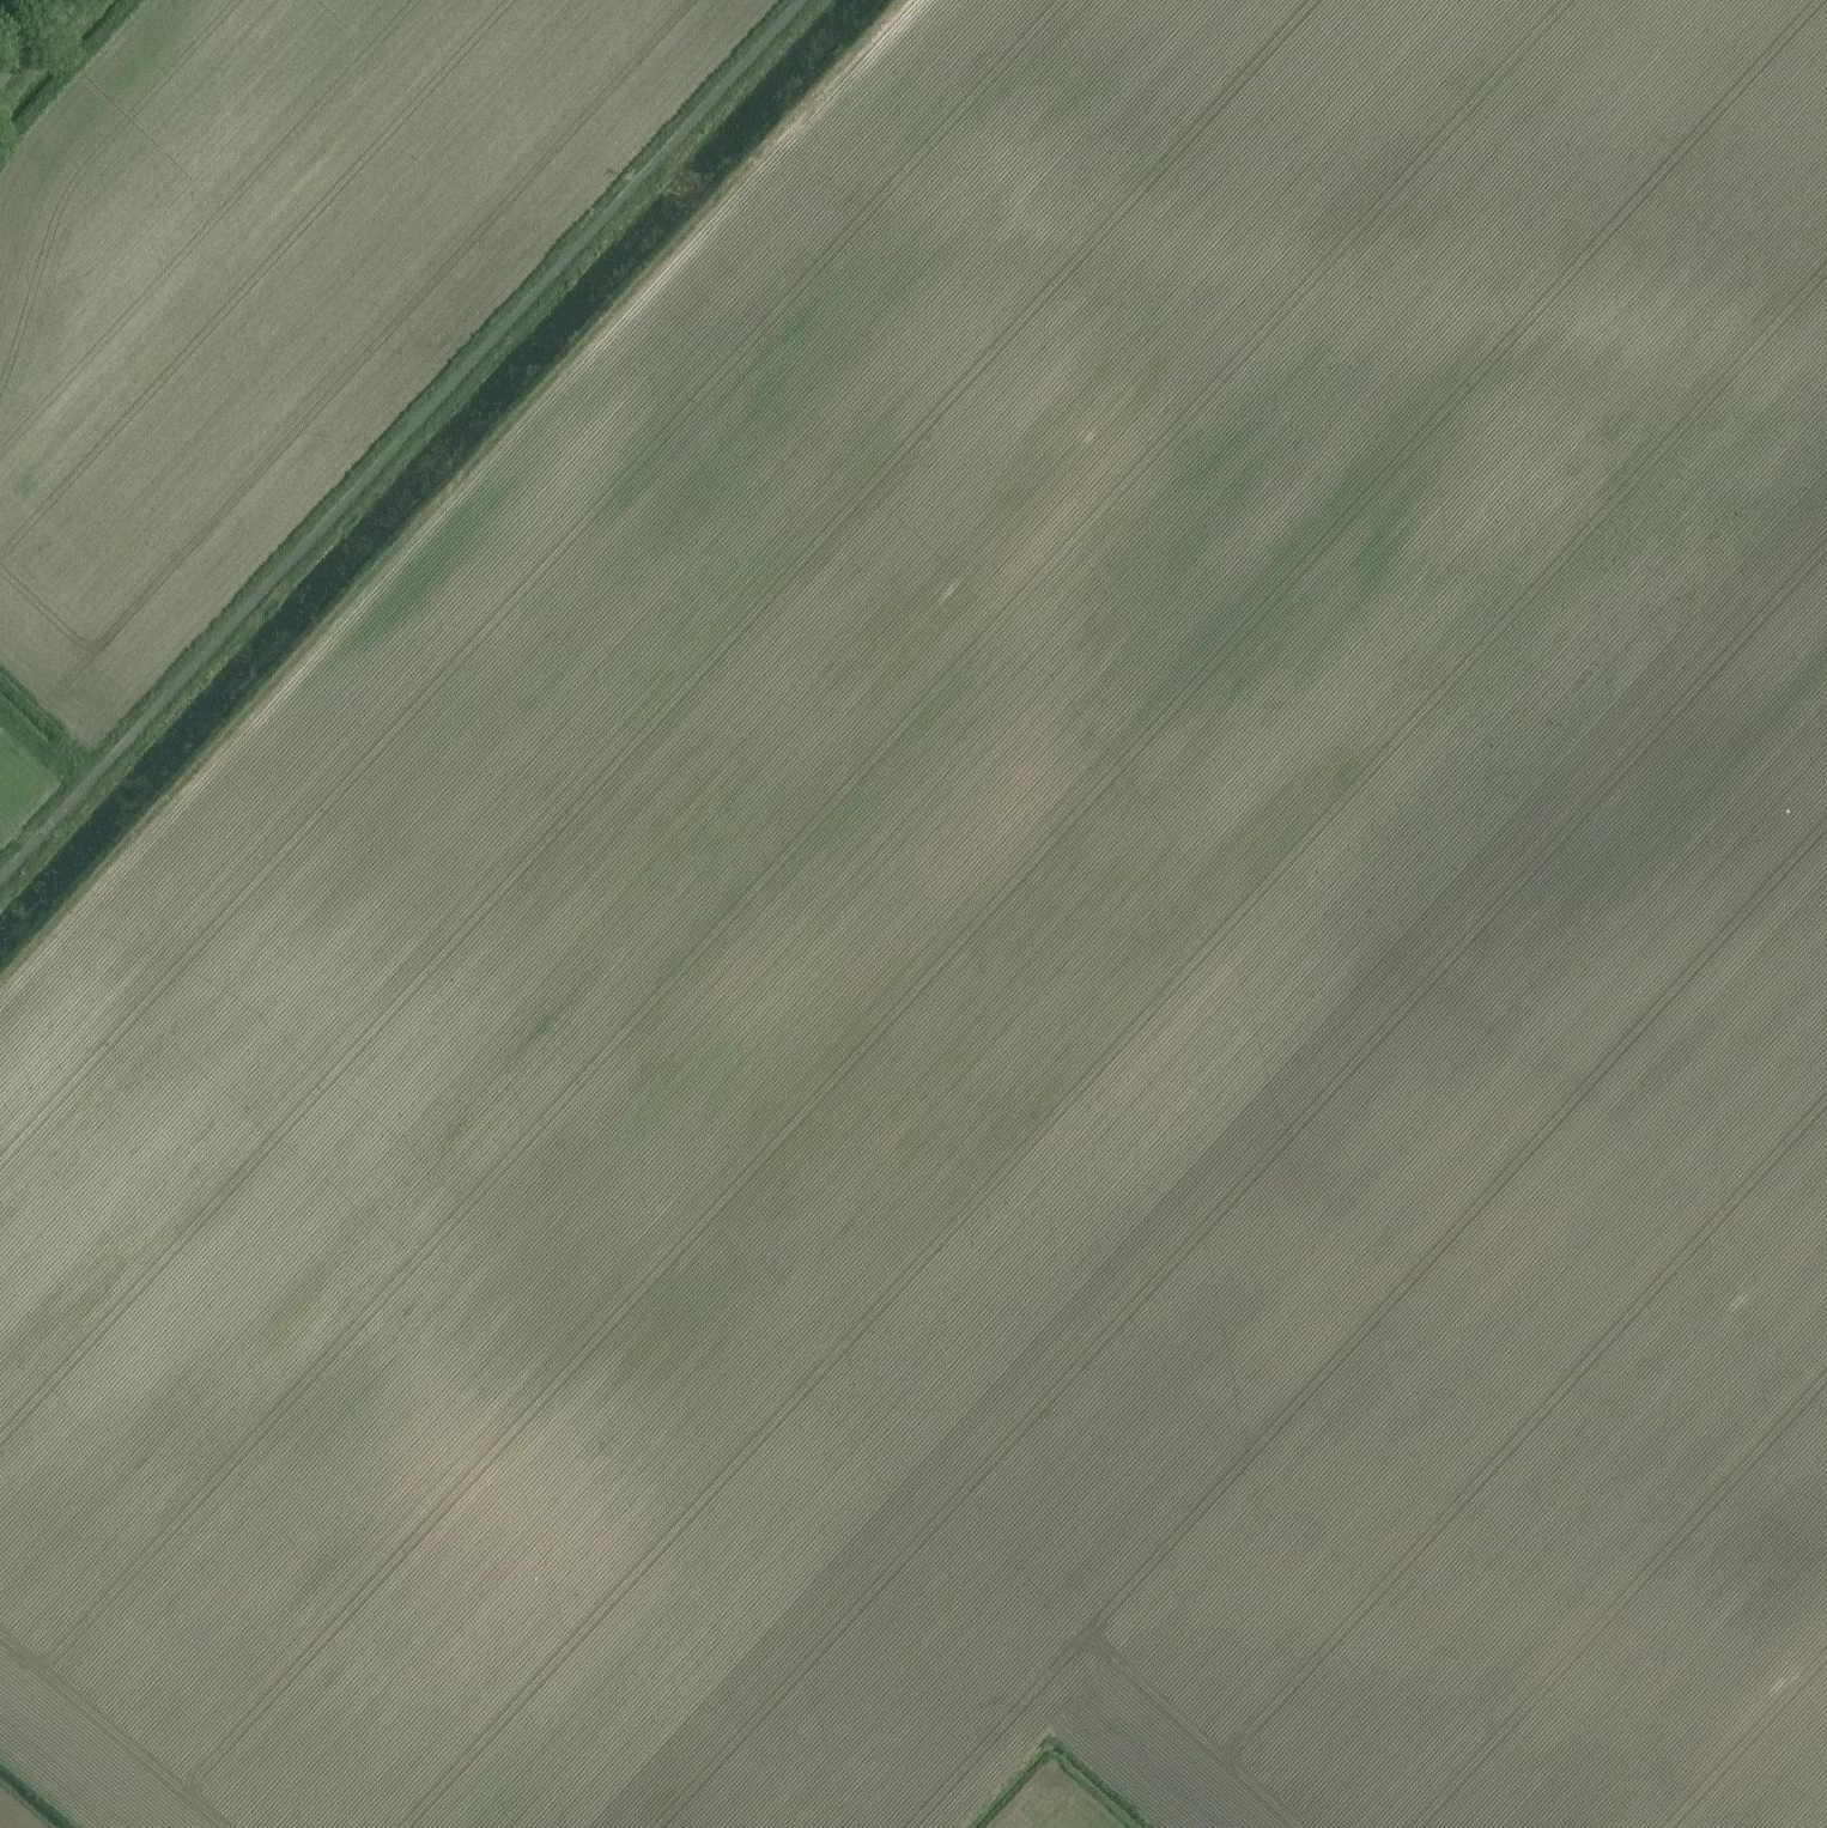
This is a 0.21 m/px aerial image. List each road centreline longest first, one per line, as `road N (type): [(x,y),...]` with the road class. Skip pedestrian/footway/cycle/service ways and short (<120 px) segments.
road 1 (track): [(0,985),(908,0)]

